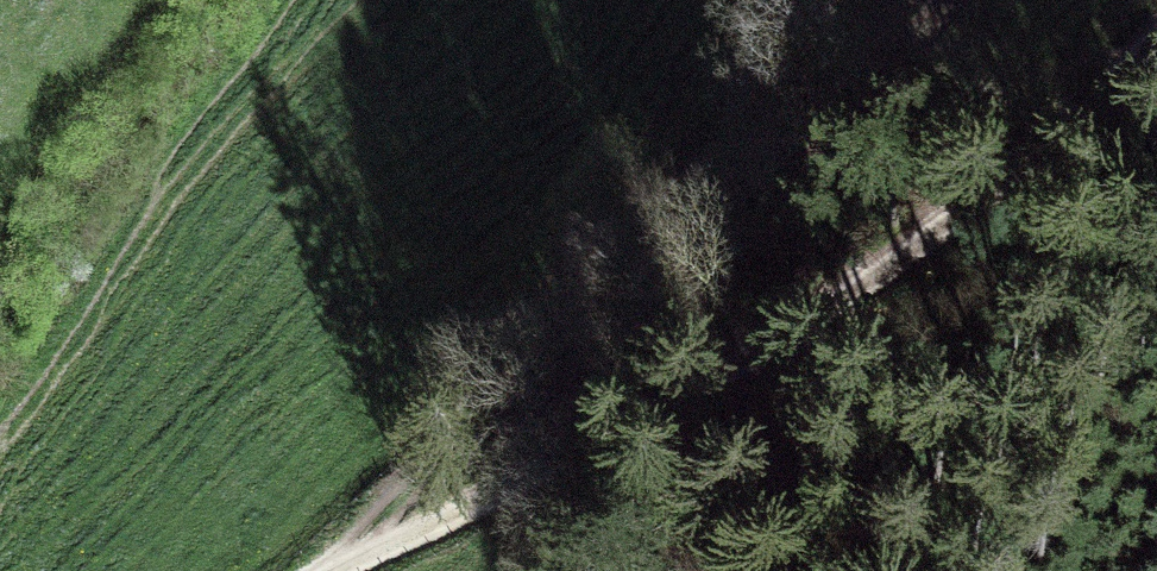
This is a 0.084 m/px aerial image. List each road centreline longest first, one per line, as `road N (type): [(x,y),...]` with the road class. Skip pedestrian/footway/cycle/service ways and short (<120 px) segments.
road 1 (track): [(332,570),(579,447),(780,333),(914,237),(1156,26)]
road 2 (track): [(346,563),(403,496),(693,281),(808,161),(942,0)]

